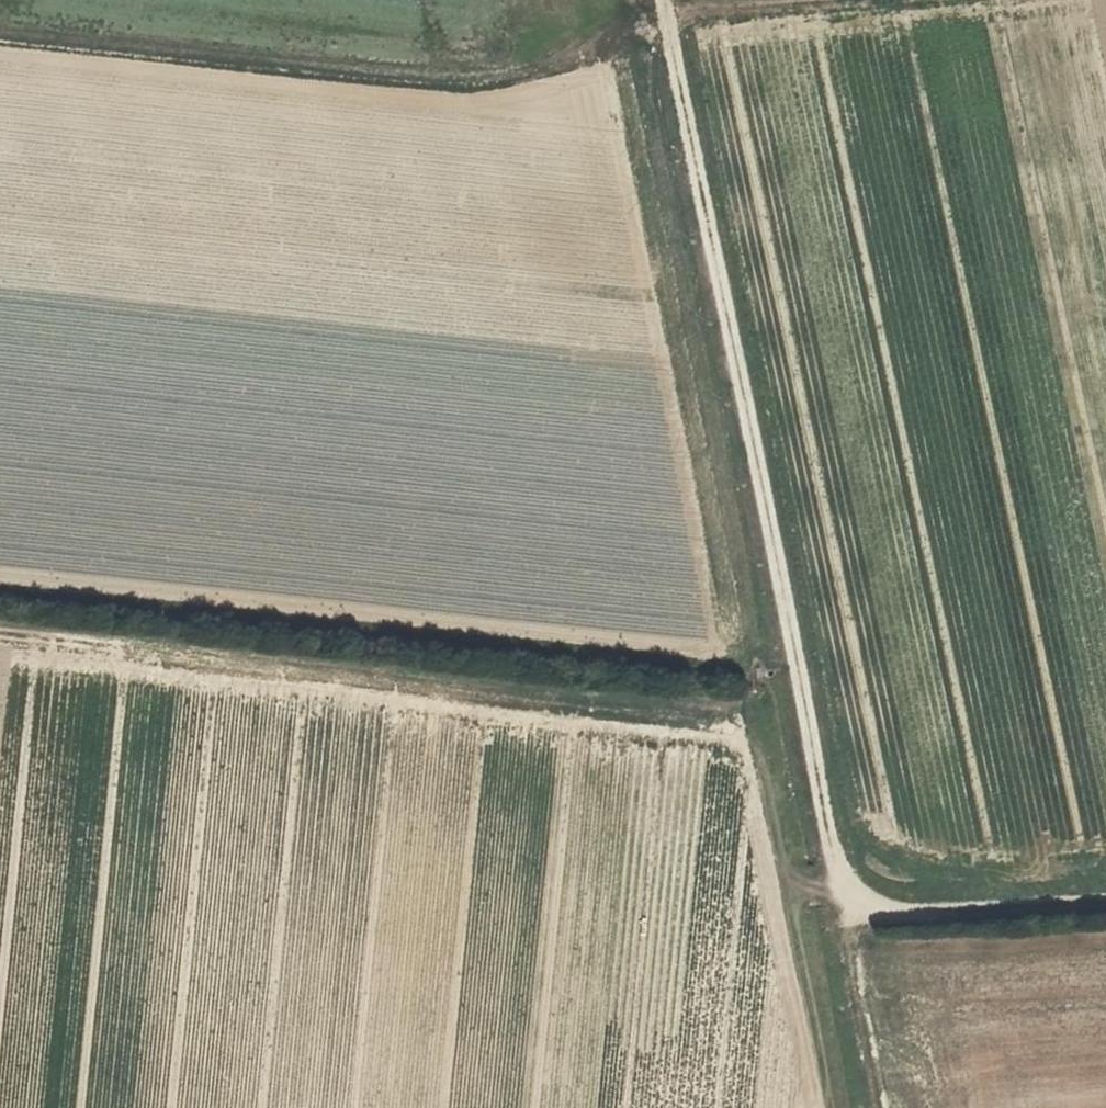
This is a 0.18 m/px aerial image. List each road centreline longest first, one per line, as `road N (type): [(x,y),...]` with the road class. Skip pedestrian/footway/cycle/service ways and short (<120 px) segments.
road 1 (track): [(659,0),(834,816),(873,925),(979,940),(1105,931)]

